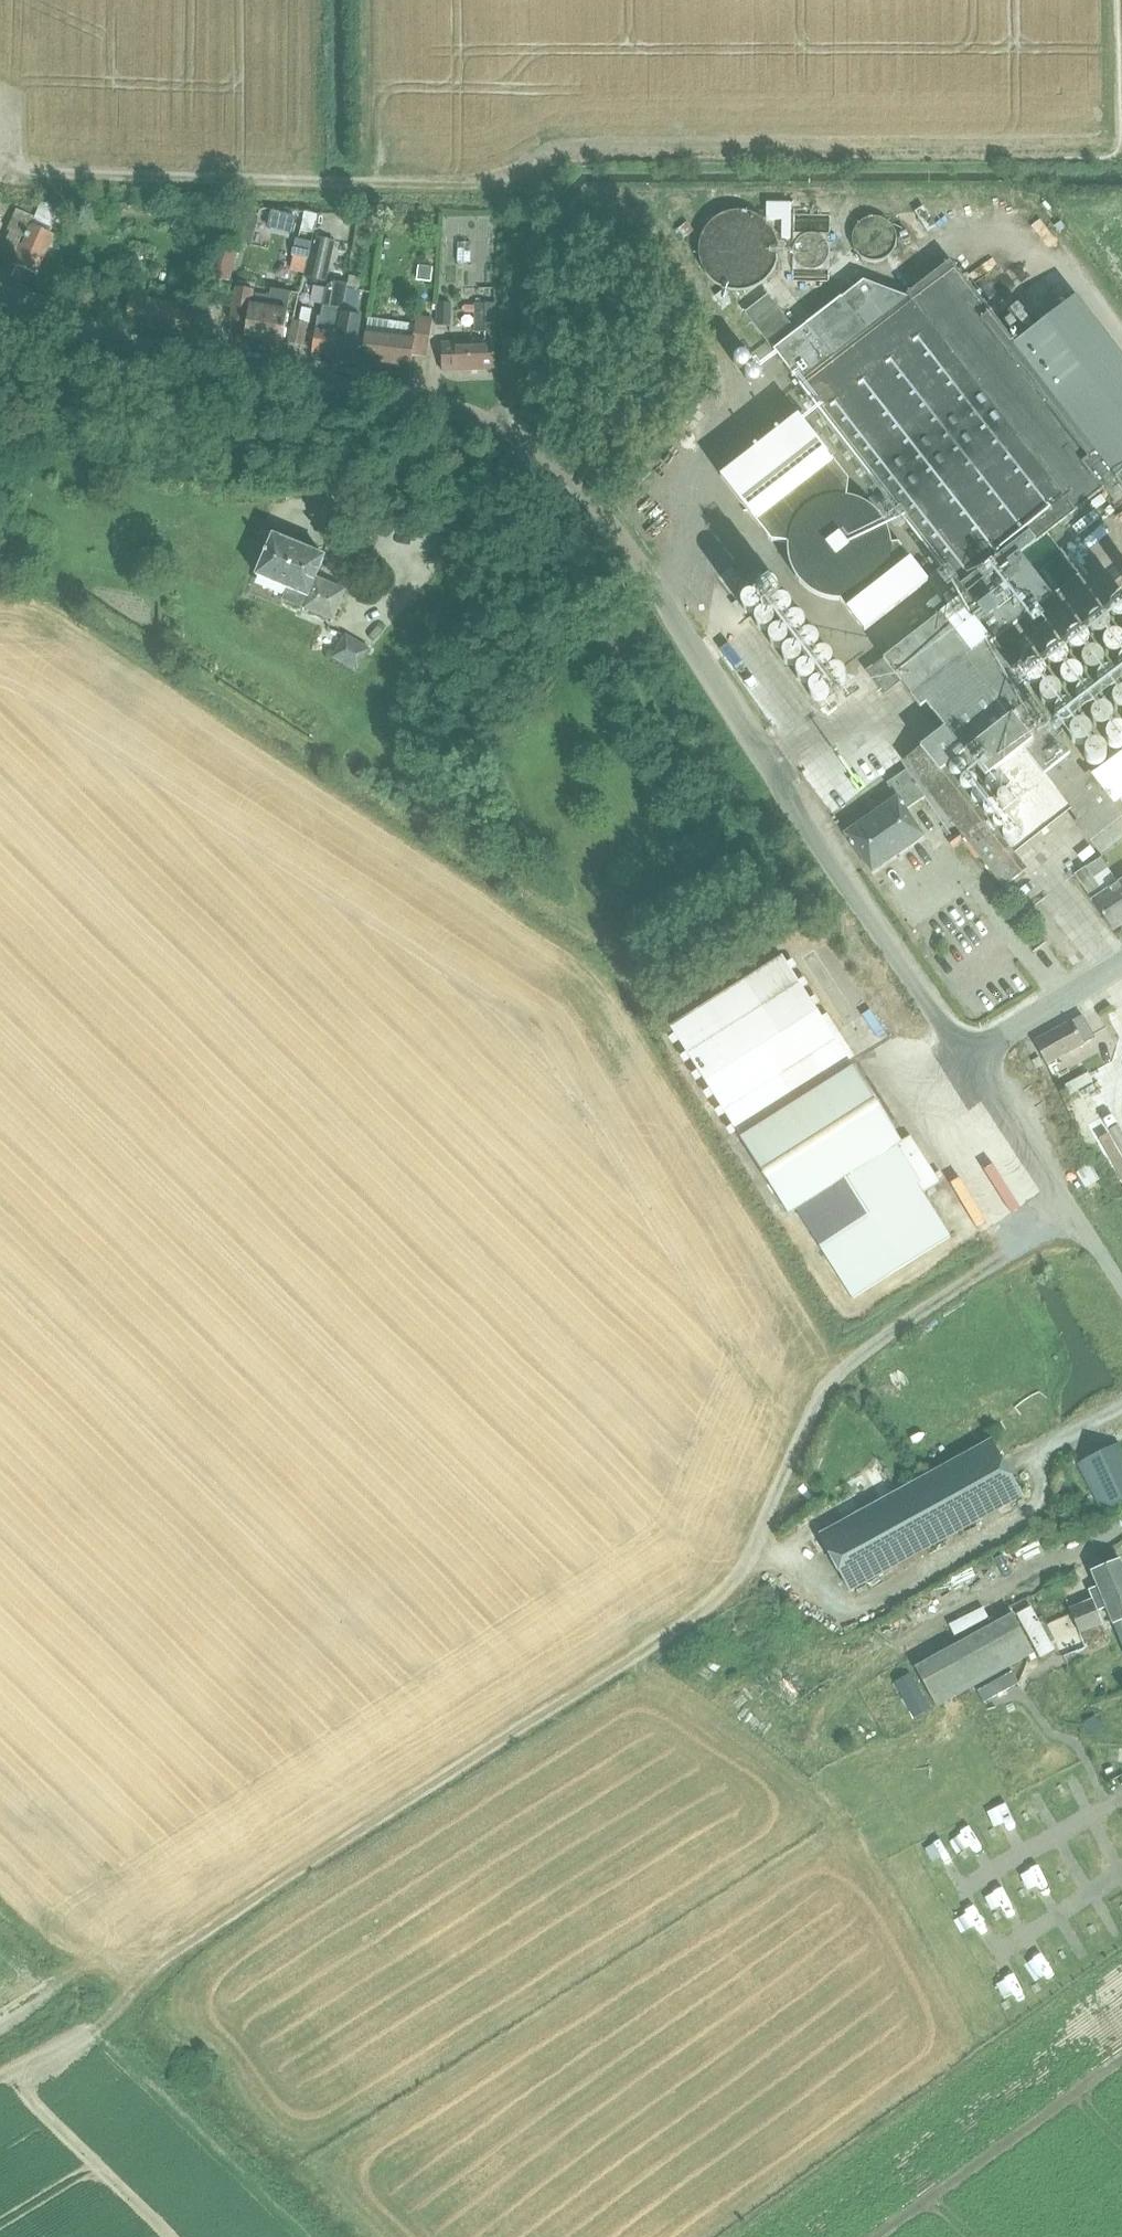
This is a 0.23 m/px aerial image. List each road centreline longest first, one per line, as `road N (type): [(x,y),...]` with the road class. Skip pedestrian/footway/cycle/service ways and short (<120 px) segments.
road 1 (unclassified): [(966,1056),(588,496),(513,433)]
road 2 (residential): [(513,433),(429,400),(169,352),(62,320),(0,288)]
road 3 (unclassified): [(1121,1292),(1001,1091),(966,1056)]
road 4 (unclassified): [(966,1056),(1121,960)]

